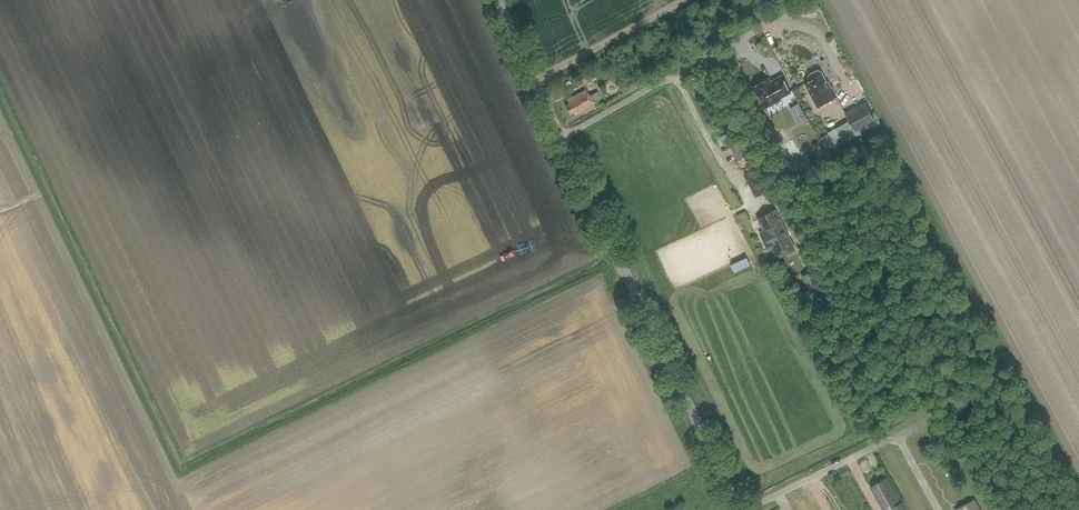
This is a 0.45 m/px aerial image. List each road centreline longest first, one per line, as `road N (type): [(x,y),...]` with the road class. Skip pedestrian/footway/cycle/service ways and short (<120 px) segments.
road 1 (unclassified): [(736,509),(497,0)]
road 2 (track): [(532,83),(686,0)]

